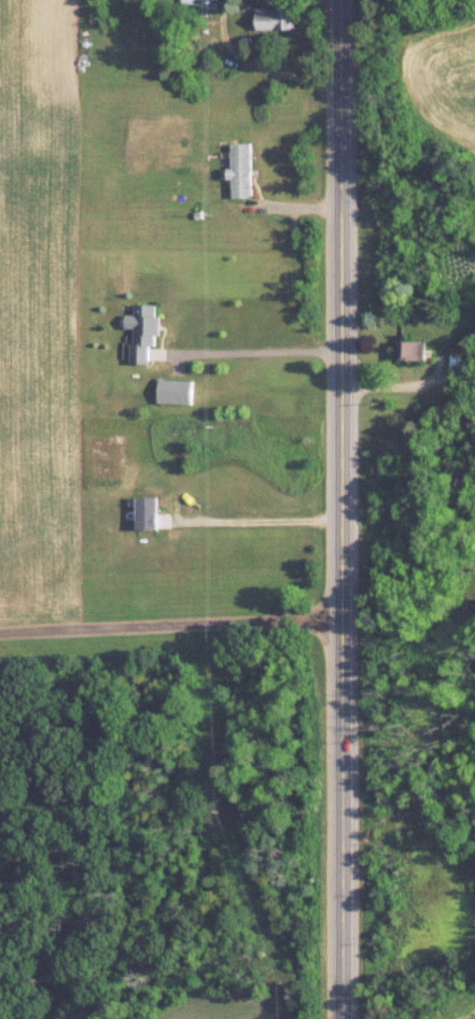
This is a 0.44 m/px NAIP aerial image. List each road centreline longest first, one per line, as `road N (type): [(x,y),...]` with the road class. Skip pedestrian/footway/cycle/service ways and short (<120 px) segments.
road 1 (secondary): [(350,1018),(346,0)]
road 2 (residential): [(350,616),(0,628)]

